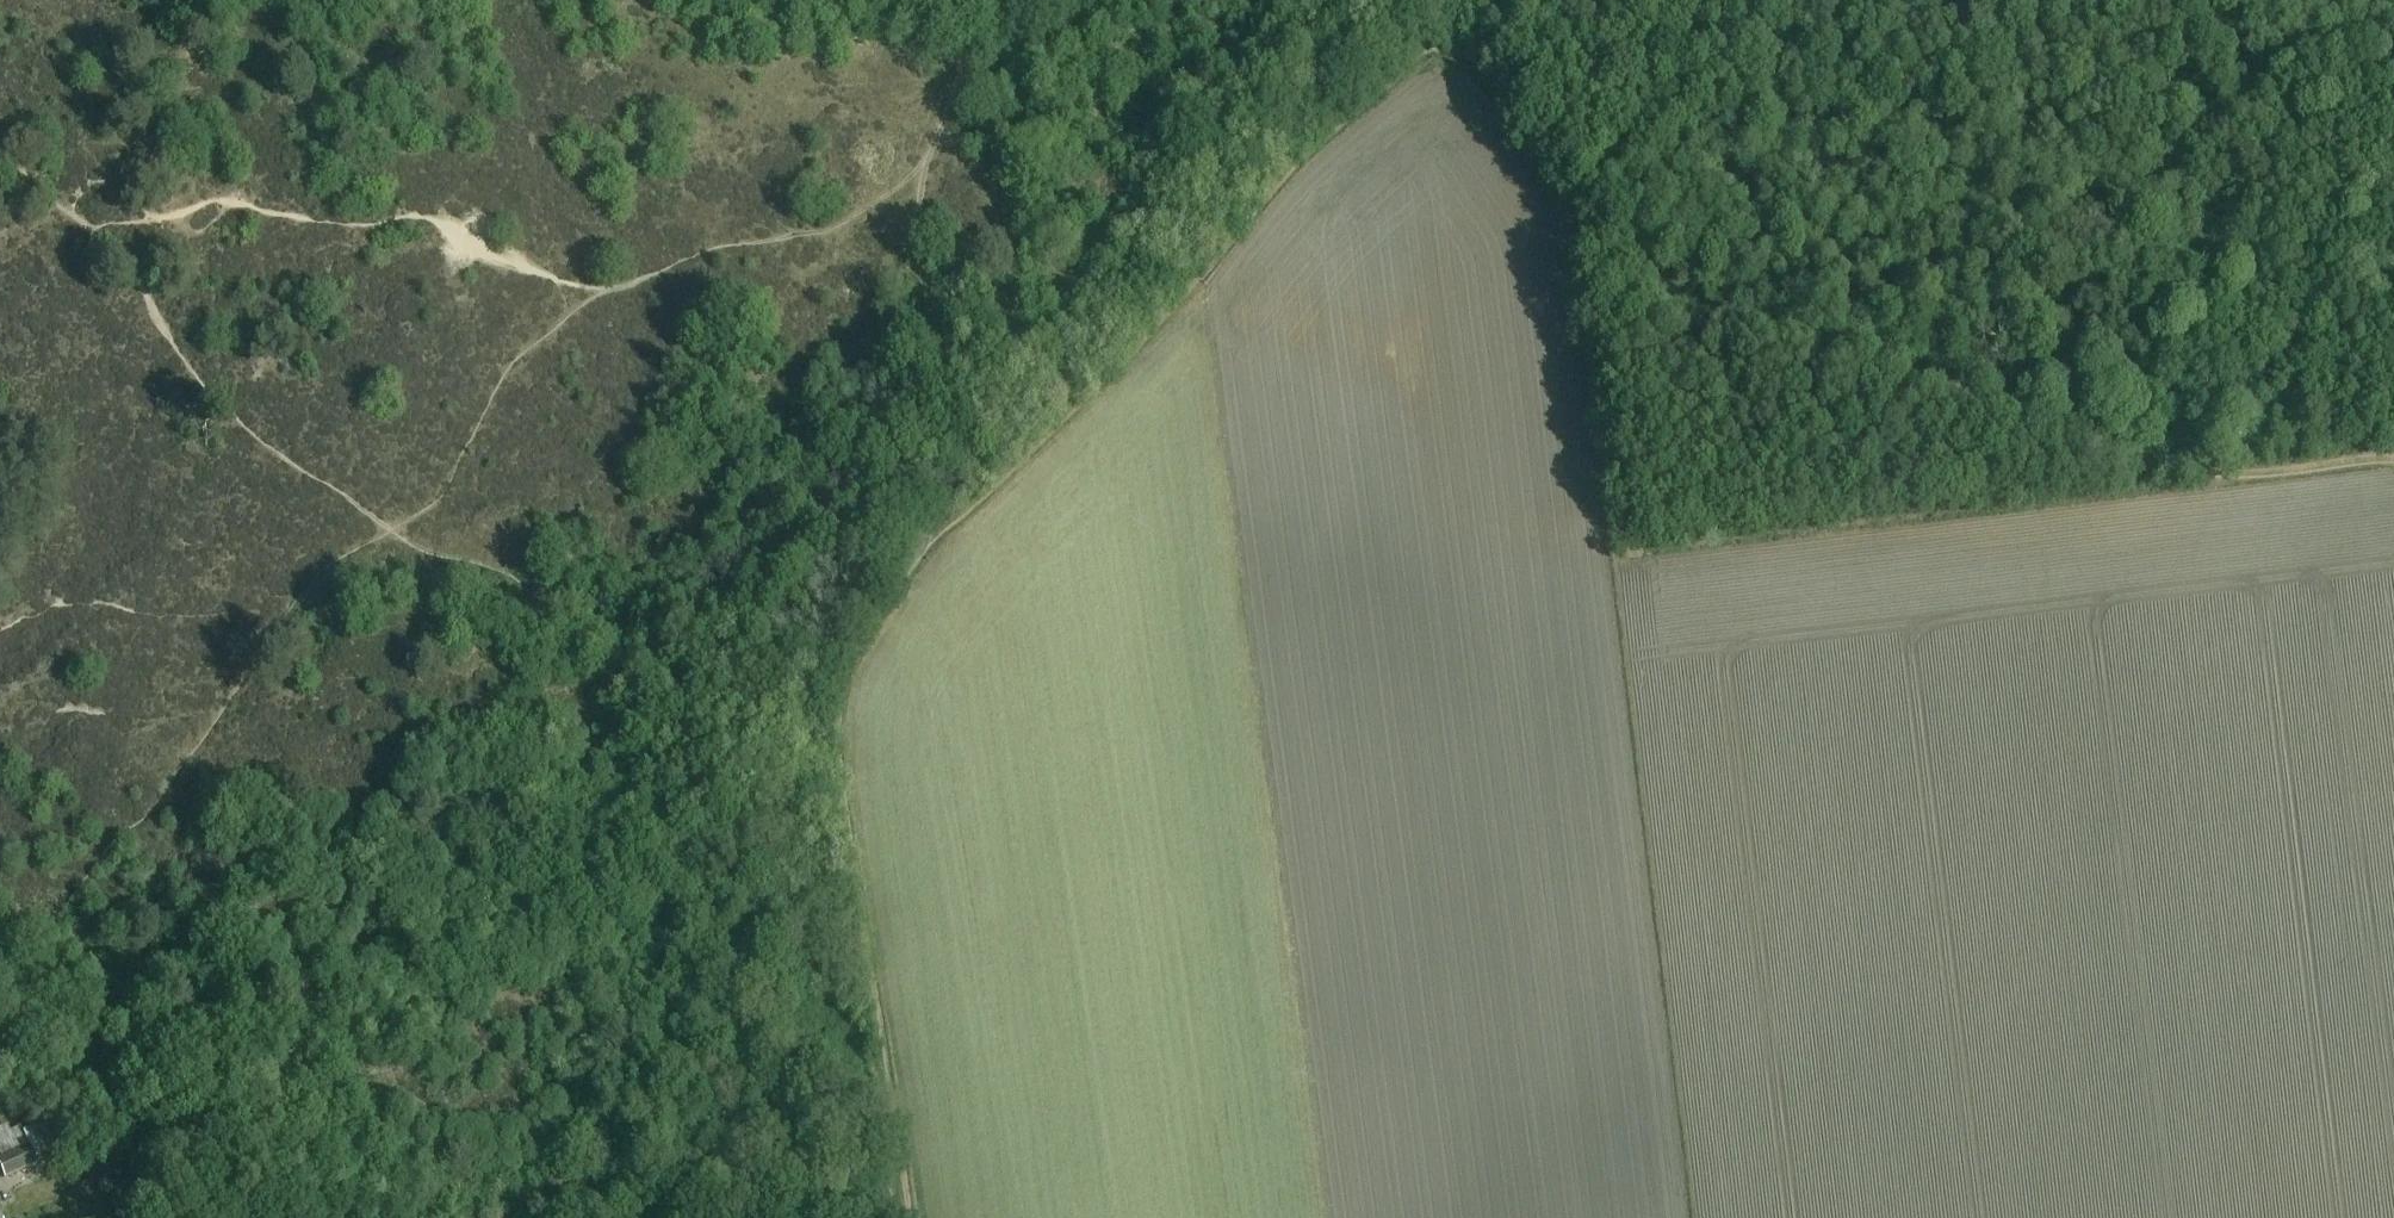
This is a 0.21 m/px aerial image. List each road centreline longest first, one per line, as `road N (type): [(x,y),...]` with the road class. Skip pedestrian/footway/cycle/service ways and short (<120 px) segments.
road 1 (track): [(1428,43),(1486,81),(1579,208),(1630,264),(1683,306),(1948,383),(2172,468),(2242,476),(2393,461)]
road 2 (track): [(924,544),(949,449),(922,225),(927,167),(959,82),(1006,0)]

